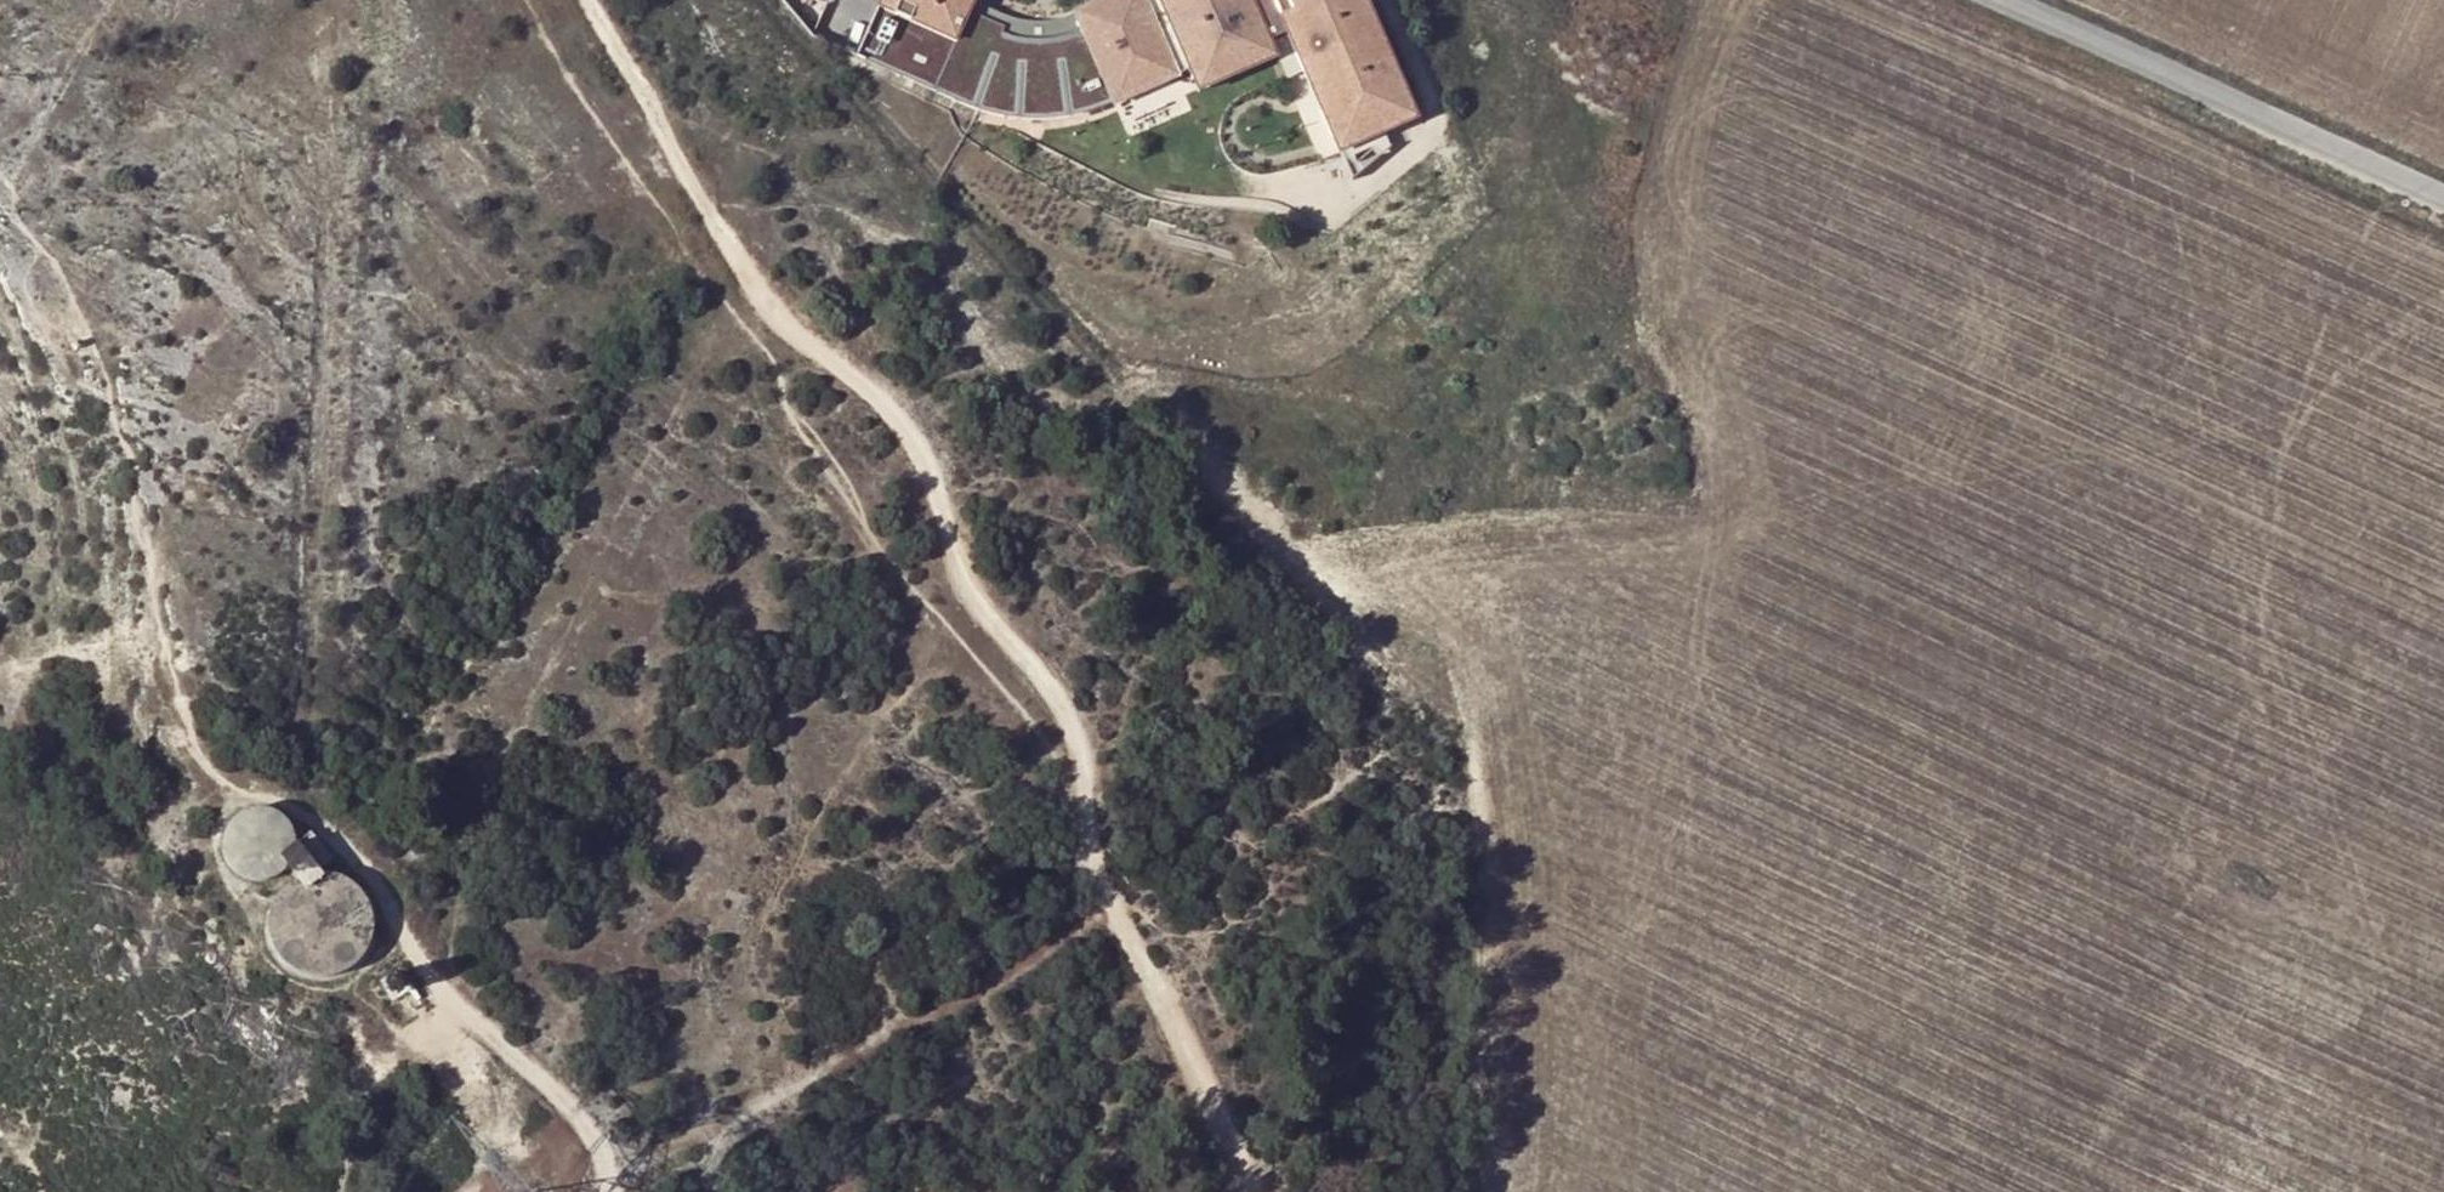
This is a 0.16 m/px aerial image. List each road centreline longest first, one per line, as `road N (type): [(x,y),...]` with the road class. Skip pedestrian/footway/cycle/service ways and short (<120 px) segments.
road 1 (track): [(1251,1191),(1103,878),(1083,763),(1051,690),(992,630),(957,569),(916,440),(868,385),(801,348),(770,312),(591,0)]
road 2 (unclassified): [(2007,0),(2443,191)]
road 3 (track): [(608,1191),(576,1114),(453,1015),(408,938)]

